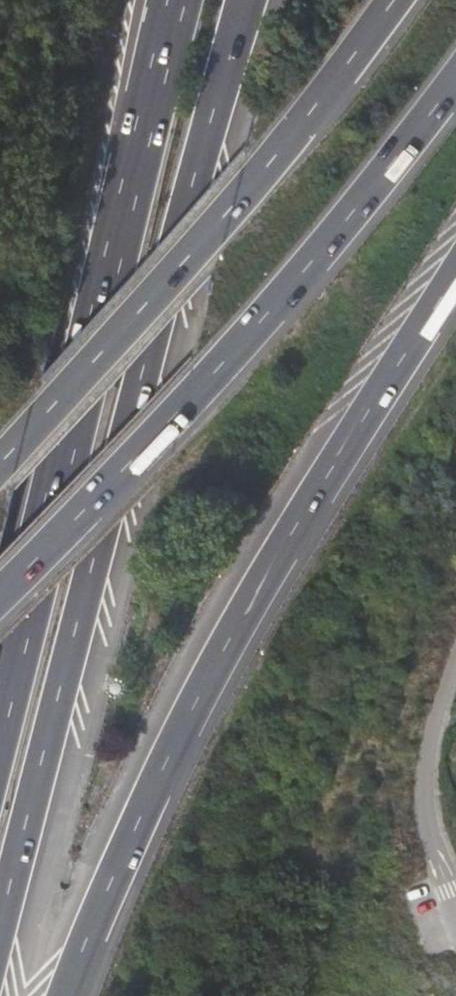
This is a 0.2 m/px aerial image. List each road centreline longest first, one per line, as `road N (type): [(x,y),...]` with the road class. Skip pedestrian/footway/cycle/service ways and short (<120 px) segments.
road 1 (motorway): [(0,935),(246,0)]
road 2 (motorway): [(65,995),(214,667),(455,275)]
road 3 (motorway): [(176,0),(0,692)]
road 4 (motorway): [(0,604),(183,414),(455,82)]
road 5 (motorway): [(0,467),(236,204),(392,0)]

